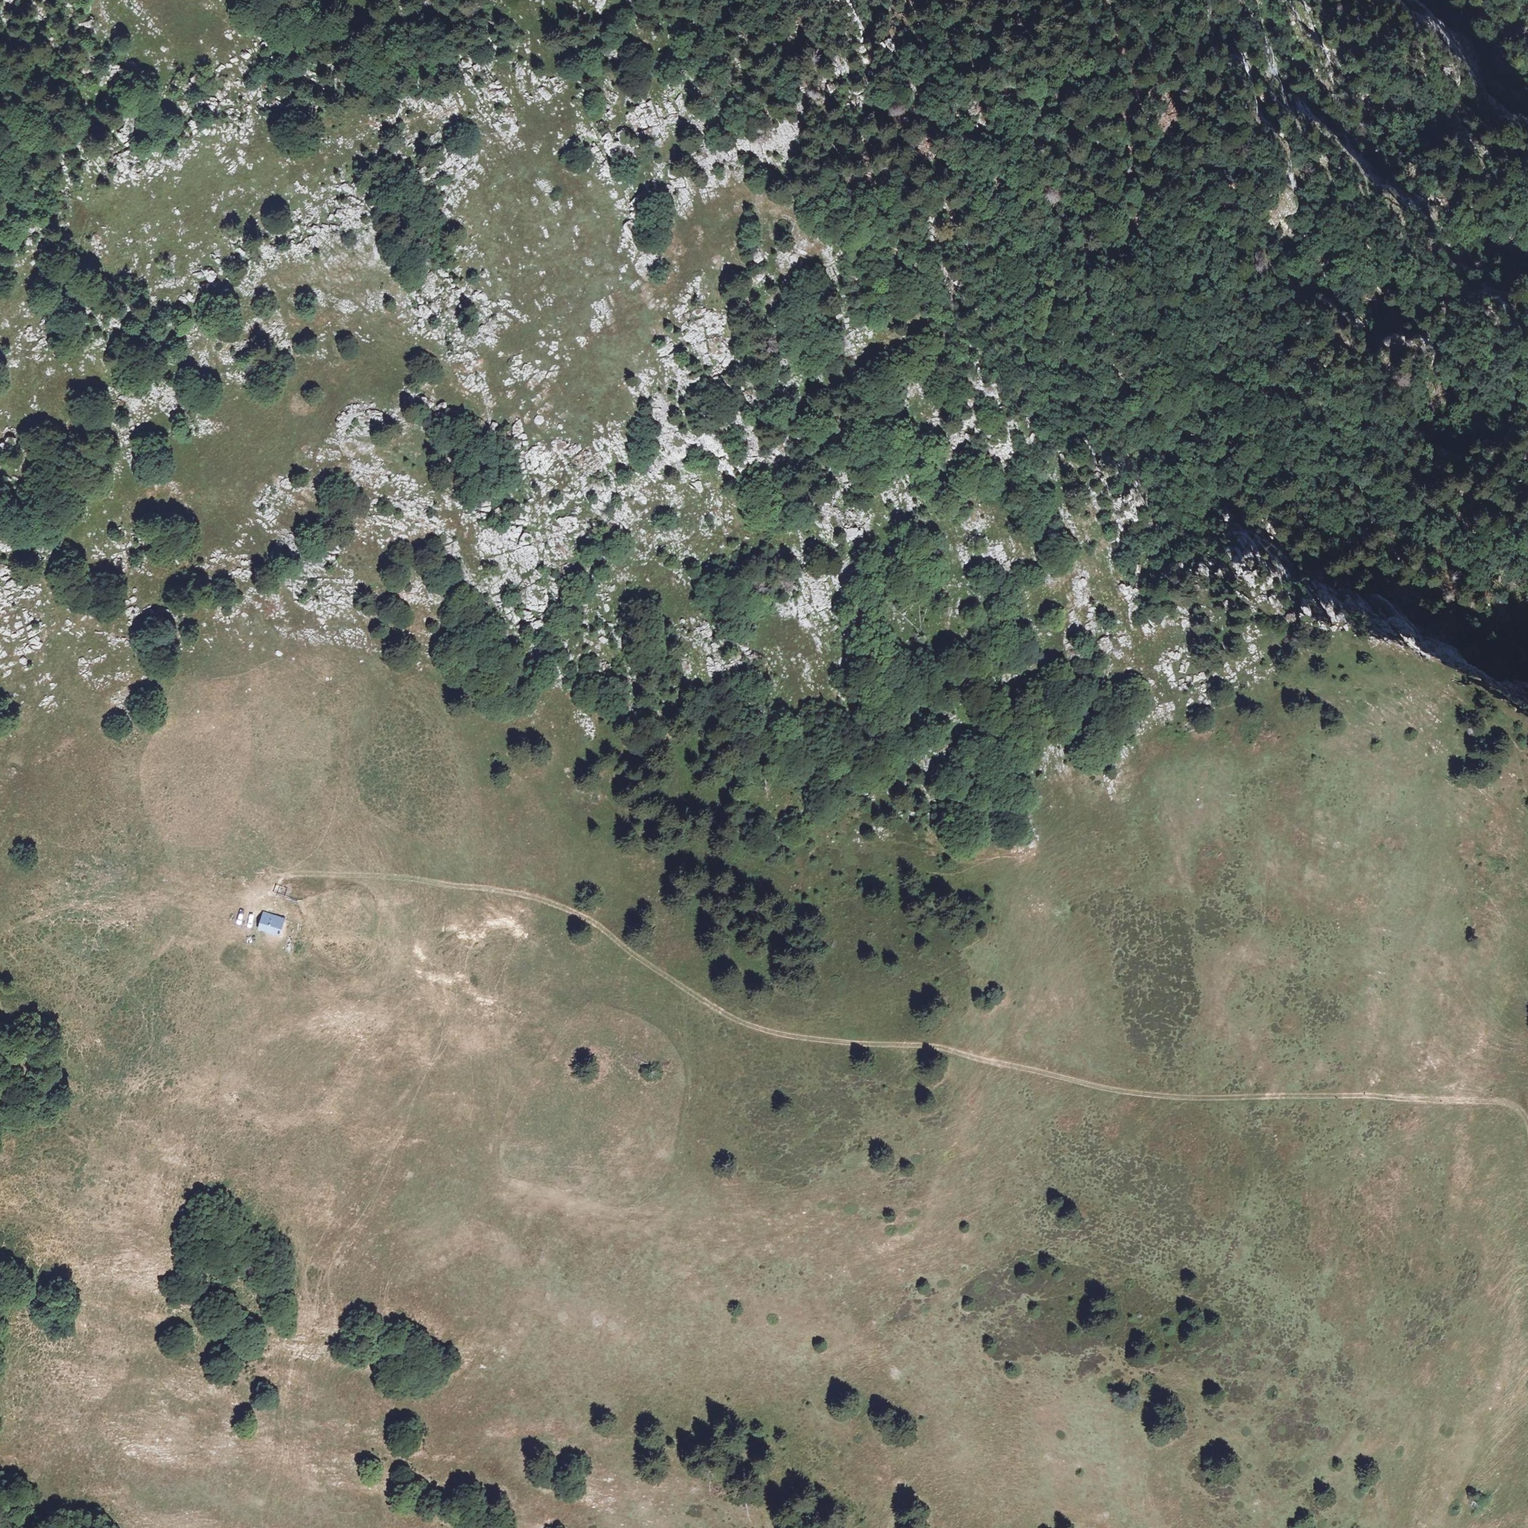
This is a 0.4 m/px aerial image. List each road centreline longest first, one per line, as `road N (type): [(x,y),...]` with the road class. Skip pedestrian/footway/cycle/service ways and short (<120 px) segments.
road 1 (track): [(1486,1100),(1191,1100),(943,1048),(758,1031),(536,891),(471,890),(389,874),(298,873),(224,893),(159,884)]
road 2 (track): [(1079,1077),(974,1028),(918,1046)]

